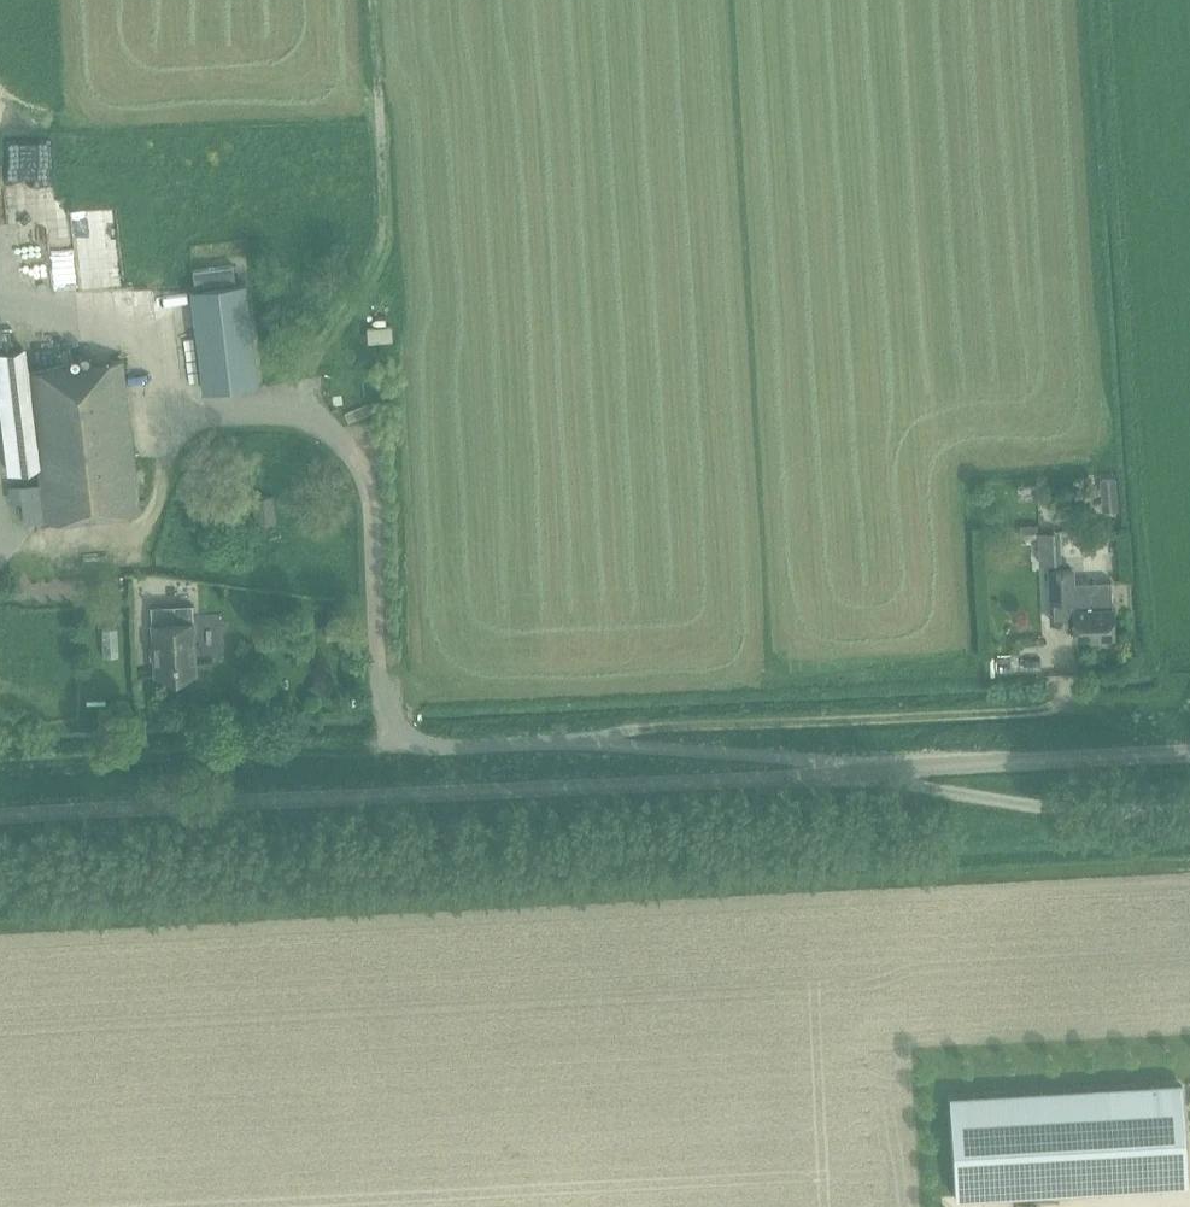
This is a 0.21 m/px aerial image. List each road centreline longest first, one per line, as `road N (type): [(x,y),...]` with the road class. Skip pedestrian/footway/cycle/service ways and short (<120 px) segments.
road 1 (unclassified): [(0,816),(1189,753)]

